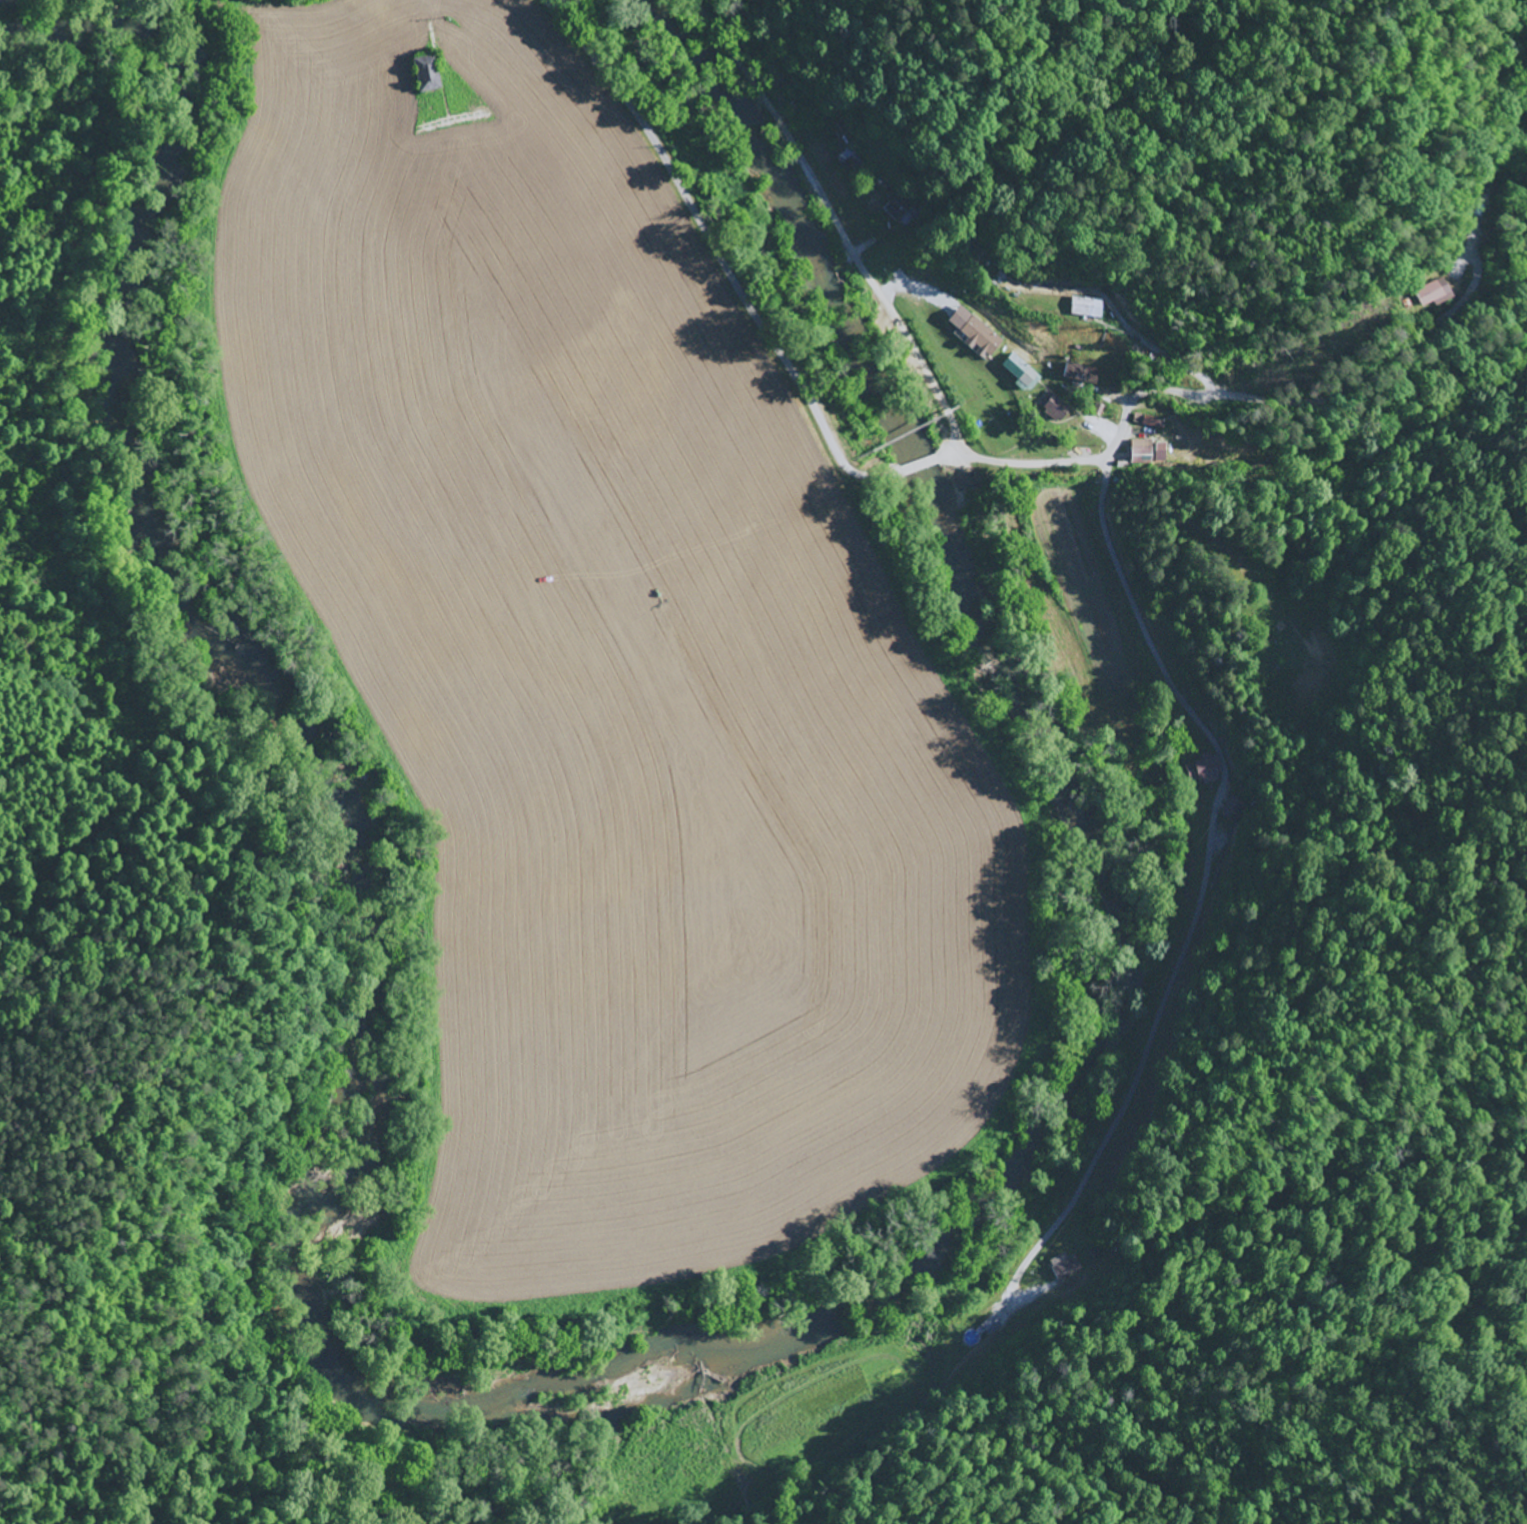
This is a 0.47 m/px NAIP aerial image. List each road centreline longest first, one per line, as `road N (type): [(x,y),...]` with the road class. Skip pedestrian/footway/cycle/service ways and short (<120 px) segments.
road 1 (residential): [(548,0),(657,140),(845,464),(880,474),(937,458),(956,434),(949,415),(783,128),(694,0)]
road 2 (residential): [(945,452),(1003,462),(1098,458),(1114,446),(1130,401),(1153,388),(1325,397),(1442,317),(1466,293),(1475,265)]
road 3 (residential): [(1112,449),(1106,542),(1173,682),(1181,669),(1176,529),(1196,532),(1245,590)]

